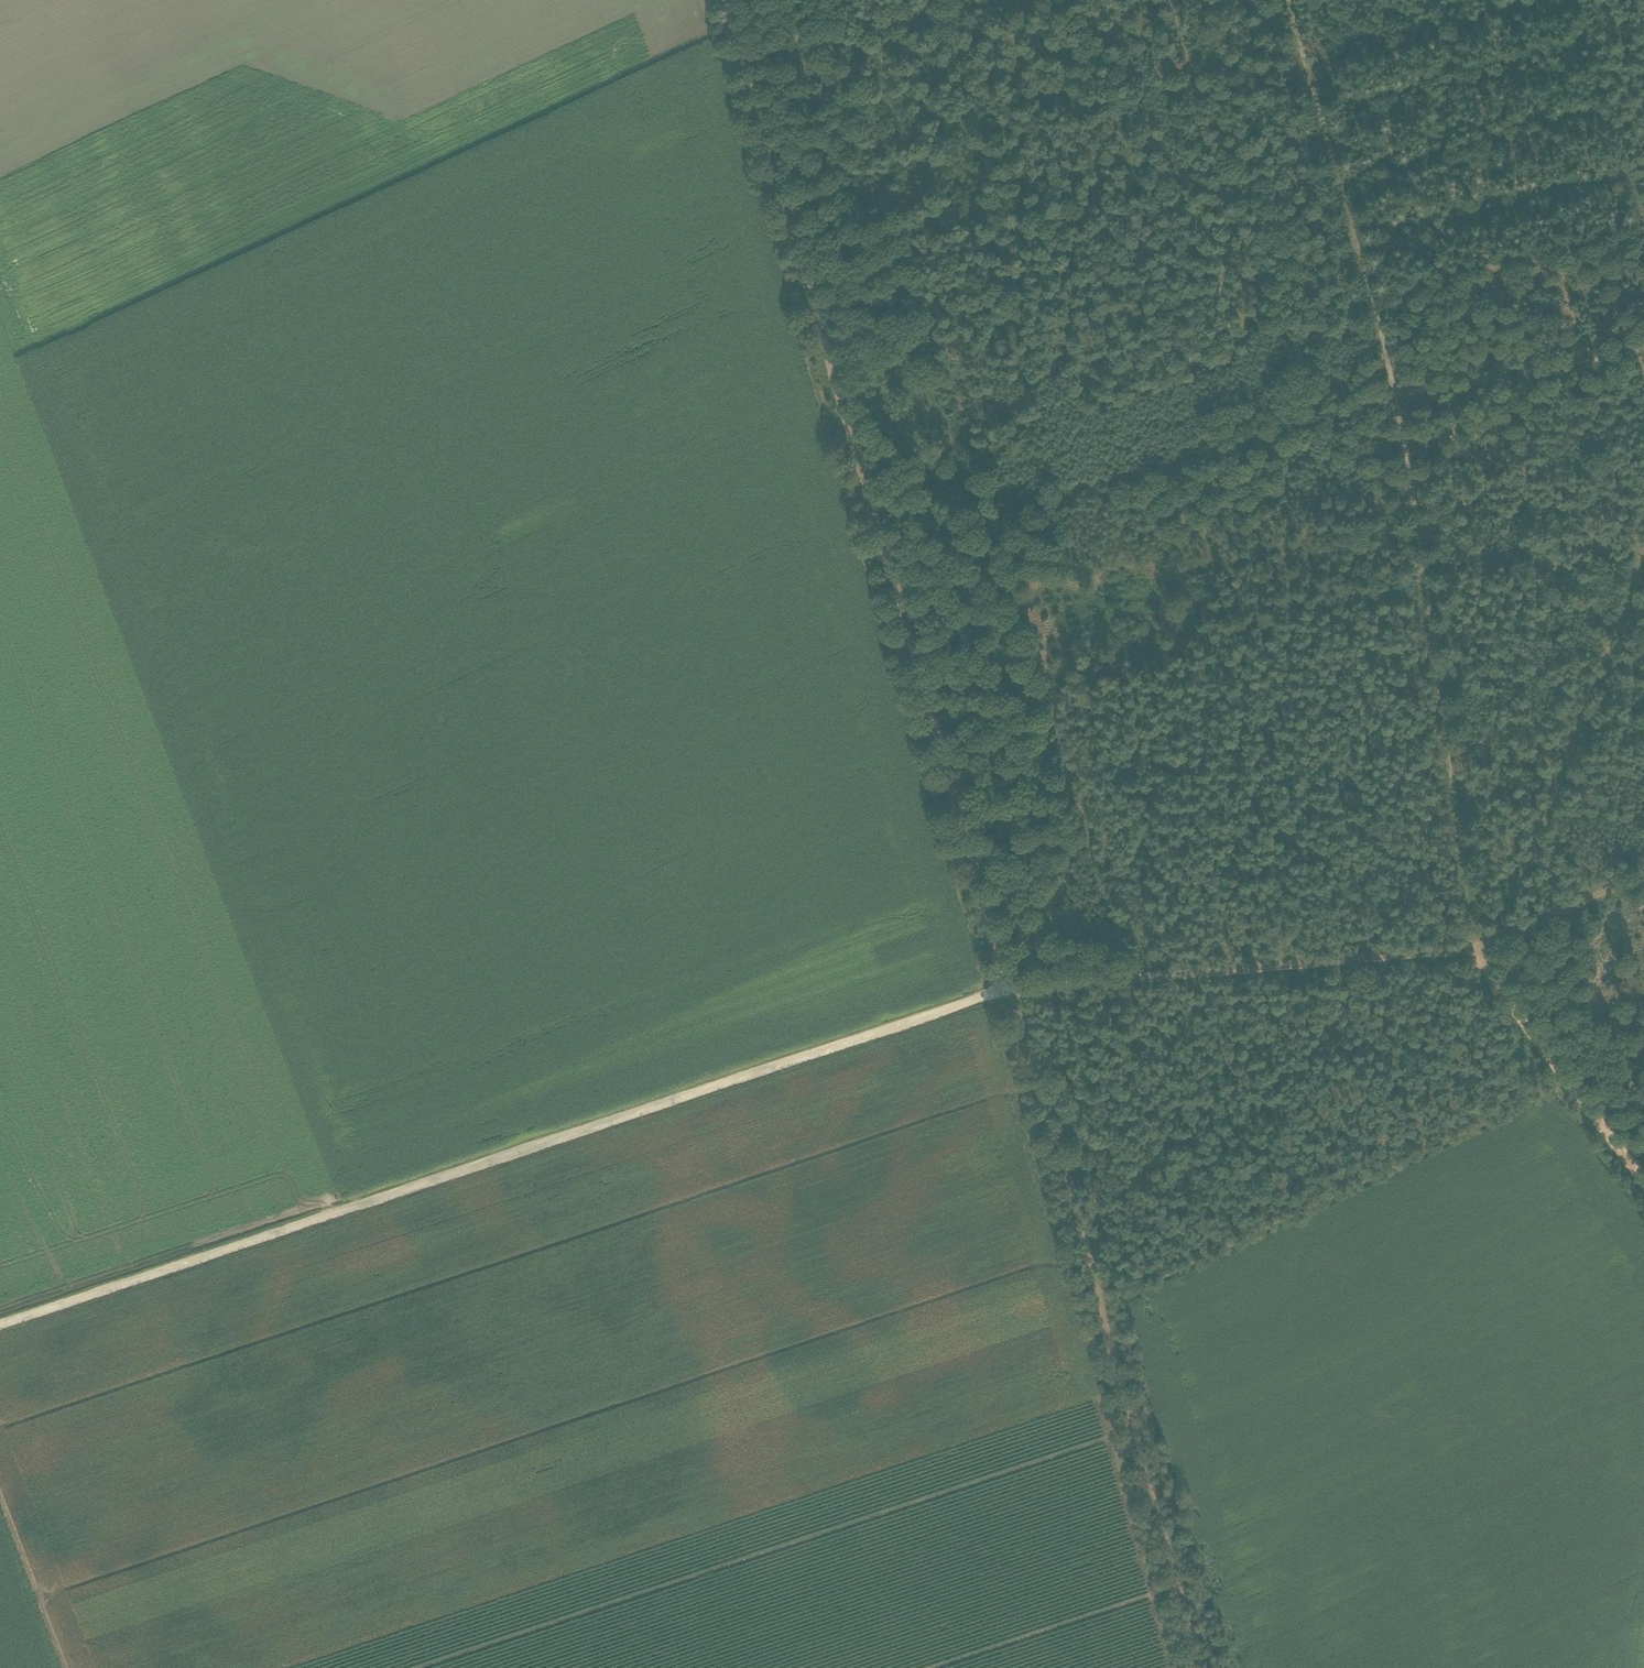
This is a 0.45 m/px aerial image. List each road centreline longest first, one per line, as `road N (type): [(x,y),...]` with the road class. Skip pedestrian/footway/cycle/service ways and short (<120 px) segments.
road 1 (track): [(0,1324),(1011,987),(732,0)]
road 2 (track): [(1201,1667),(1011,987),(1111,979)]
road 3 (track): [(1492,942),(1643,562)]
road 4 (track): [(1111,979),(1432,953),(1478,960)]
road 5 (track): [(1478,960),(1643,1185)]
road 6 (track): [(1643,351),(1401,392)]
road 7 (track): [(1492,942),(1643,878)]

